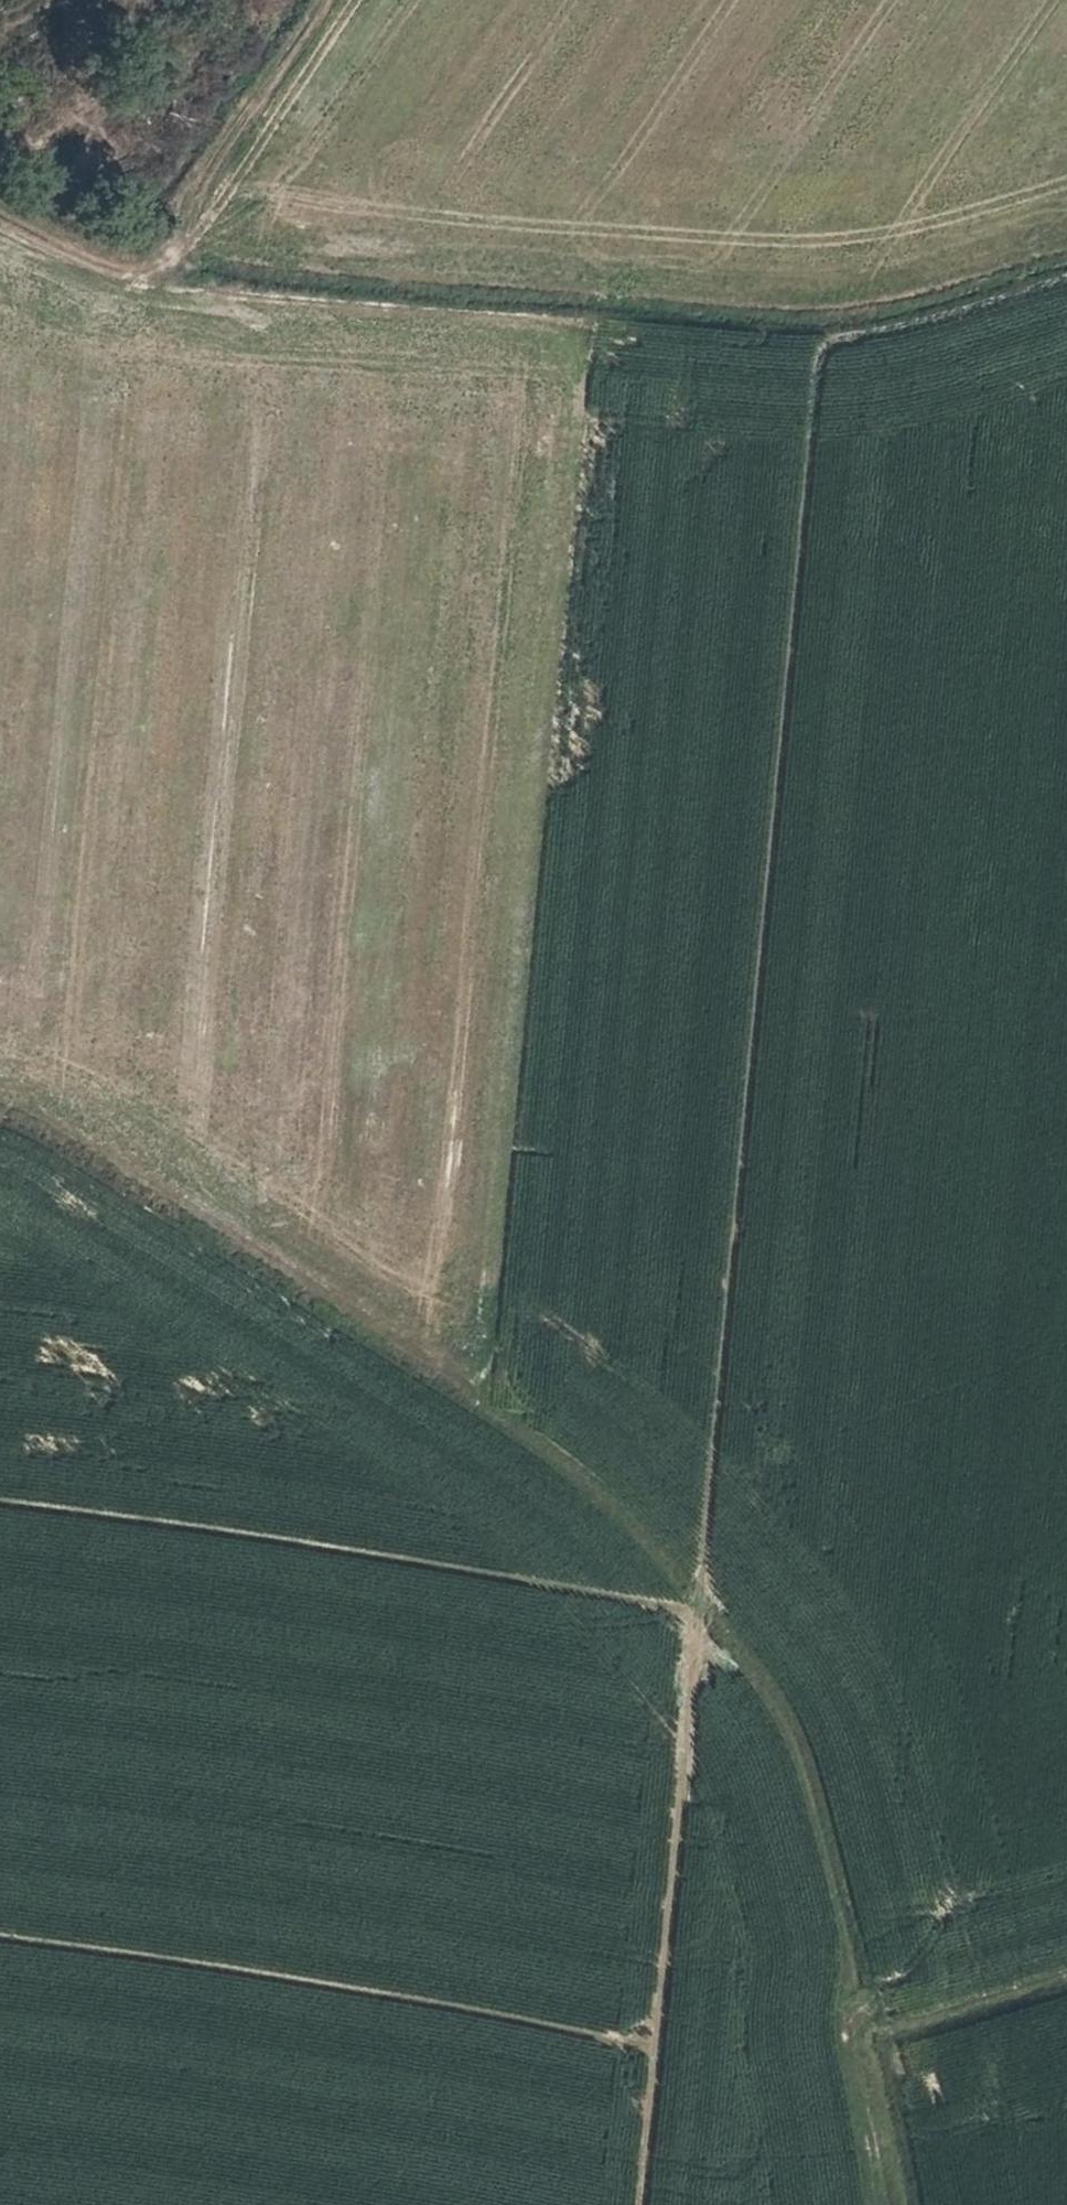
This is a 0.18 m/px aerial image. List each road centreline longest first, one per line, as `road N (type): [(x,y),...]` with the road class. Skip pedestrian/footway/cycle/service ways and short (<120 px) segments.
road 1 (track): [(0,212),(179,291),(608,317),(908,306),(1066,260)]

